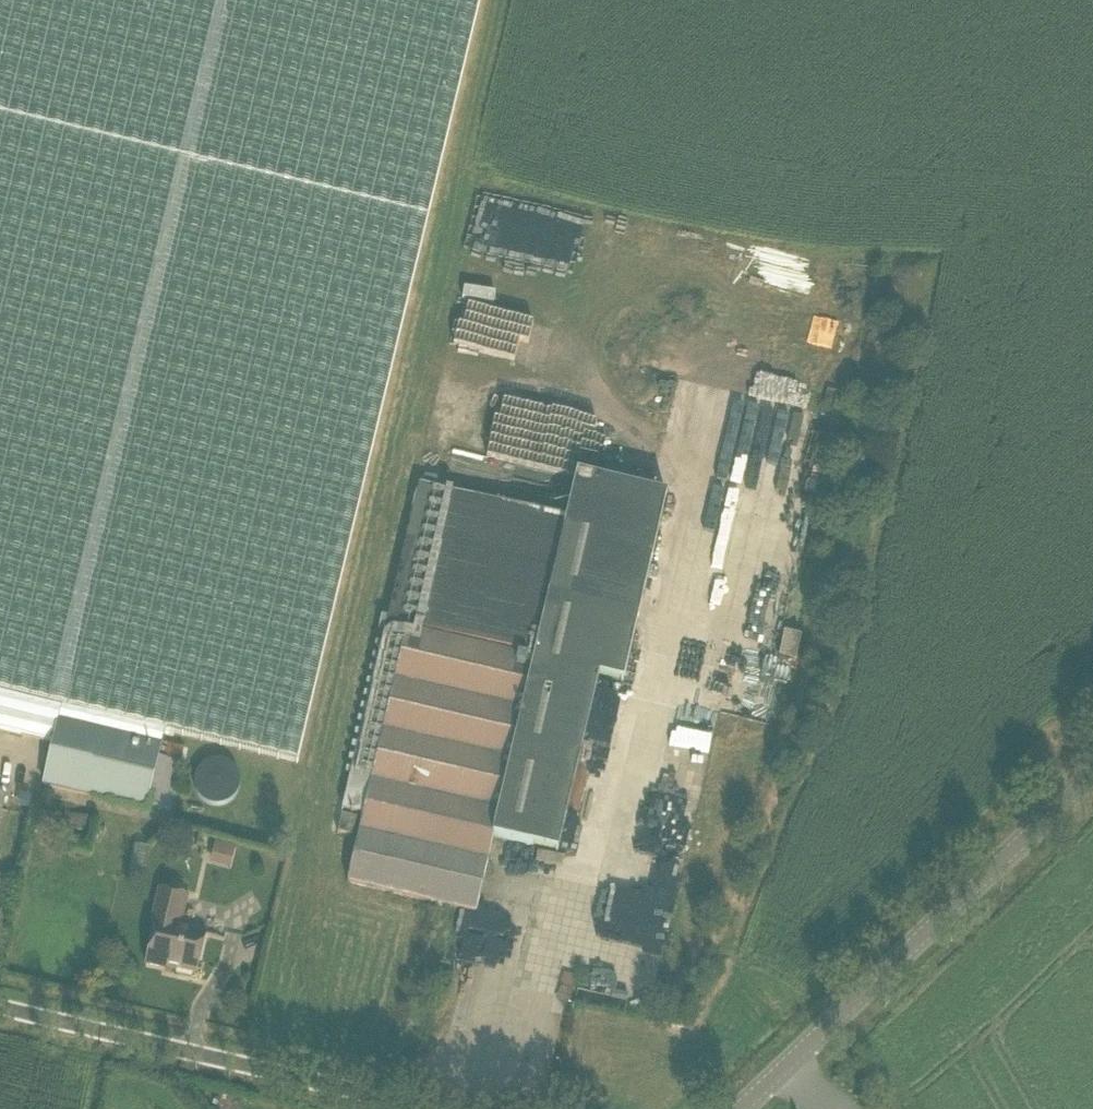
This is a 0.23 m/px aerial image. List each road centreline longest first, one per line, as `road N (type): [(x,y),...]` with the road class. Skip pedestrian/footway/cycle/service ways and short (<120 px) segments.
road 1 (tertiary): [(741,1108),(1092,774)]
road 2 (unclassified): [(429,1108),(0,1010)]

